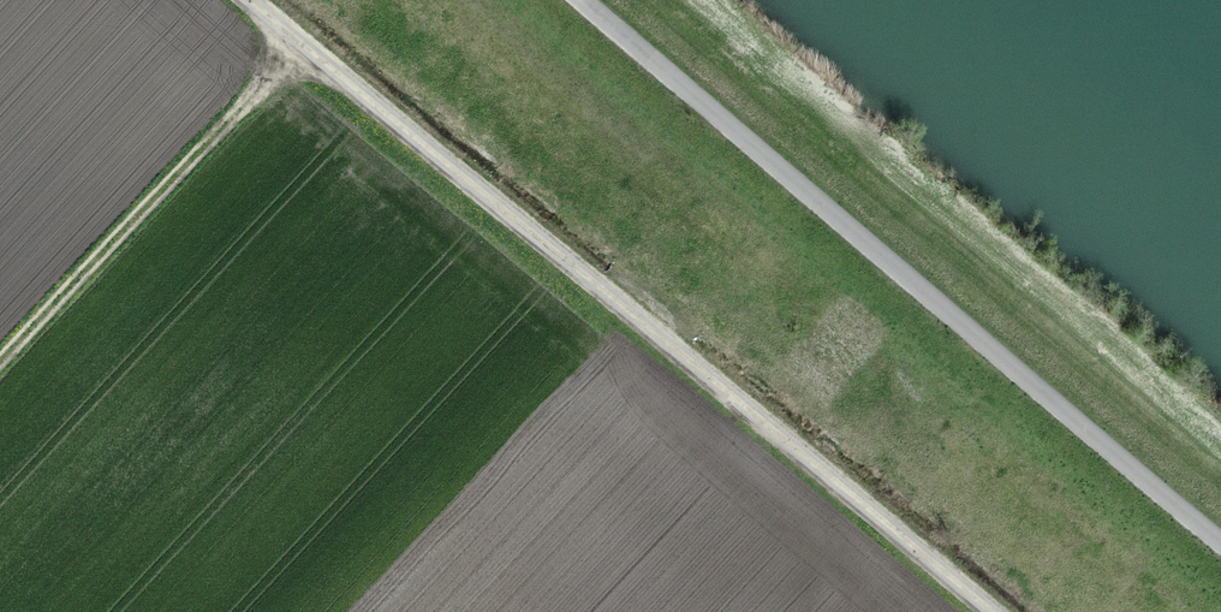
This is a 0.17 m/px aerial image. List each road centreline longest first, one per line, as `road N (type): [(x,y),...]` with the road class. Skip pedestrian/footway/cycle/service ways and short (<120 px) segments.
road 1 (track): [(251,0),(997,611)]
road 2 (unclassified): [(1220,546),(587,0)]
road 3 (track): [(299,41),(0,358)]

